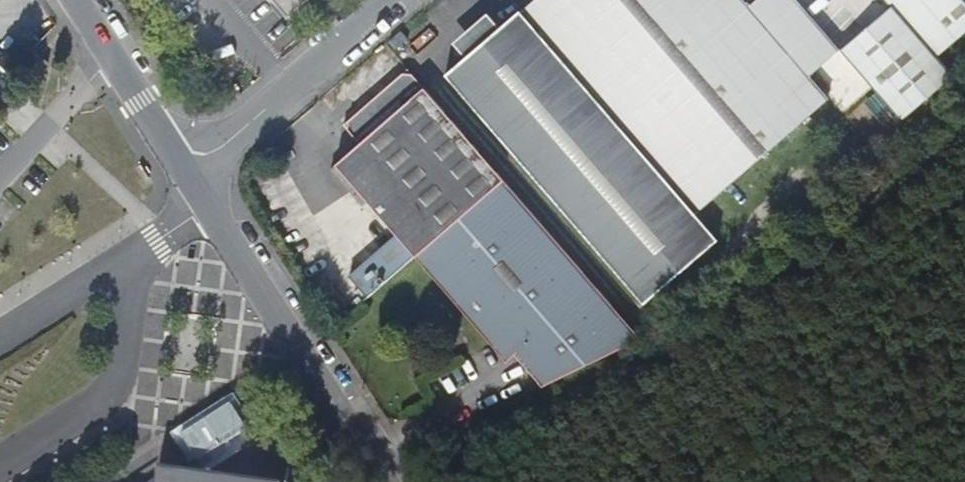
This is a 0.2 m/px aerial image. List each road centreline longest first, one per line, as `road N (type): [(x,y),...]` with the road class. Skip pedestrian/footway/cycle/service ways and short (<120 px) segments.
road 1 (residential): [(192,170),(387,481)]
road 2 (unclassified): [(192,170),(385,0)]
road 3 (residential): [(74,0),(192,170)]

